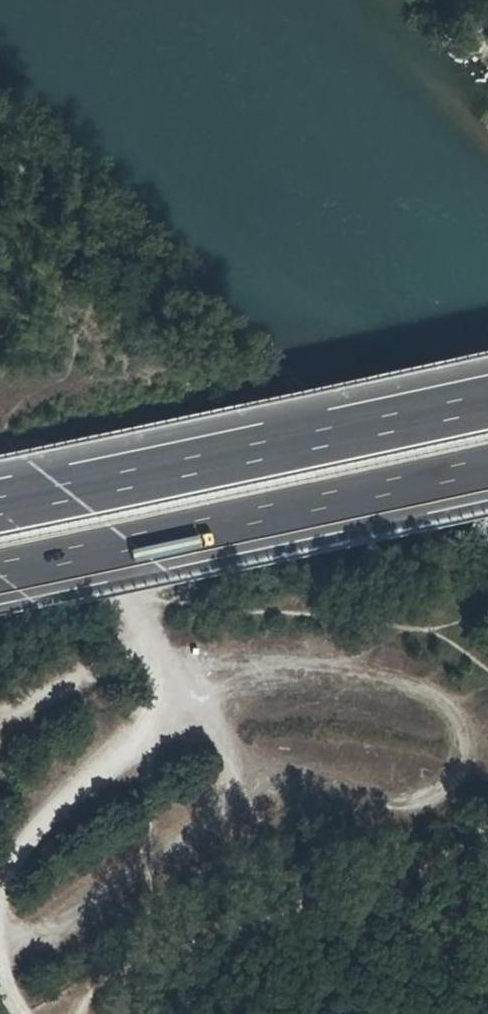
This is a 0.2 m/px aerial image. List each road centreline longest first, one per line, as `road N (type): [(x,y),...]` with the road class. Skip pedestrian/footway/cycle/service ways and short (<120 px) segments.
road 1 (motorway): [(487,399),(0,504)]
road 2 (motorway): [(0,578),(487,475)]
road 3 (unclassified): [(0,474),(131,588),(246,790)]
road 4 (track): [(10,725),(153,629)]

